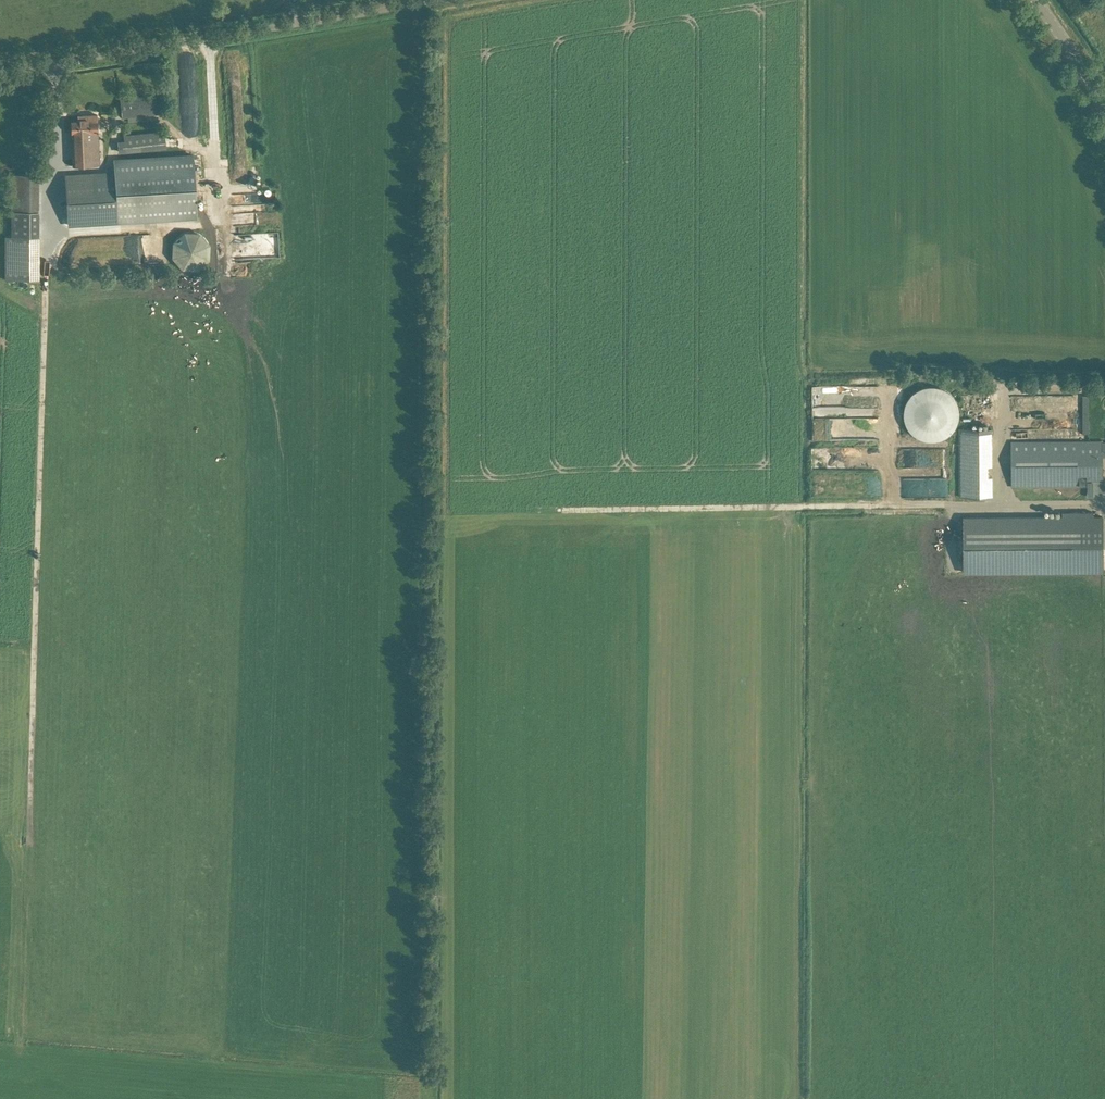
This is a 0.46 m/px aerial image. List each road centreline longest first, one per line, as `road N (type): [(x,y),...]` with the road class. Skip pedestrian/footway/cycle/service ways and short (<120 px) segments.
road 1 (track): [(28,830),(49,235)]
road 2 (unclassified): [(0,73),(435,0)]
road 3 (tertiary): [(1104,107),(1037,0)]

